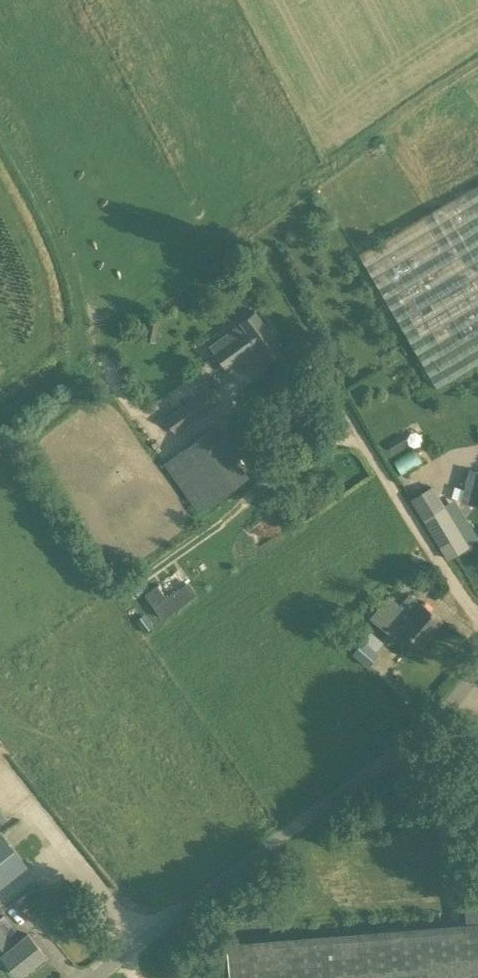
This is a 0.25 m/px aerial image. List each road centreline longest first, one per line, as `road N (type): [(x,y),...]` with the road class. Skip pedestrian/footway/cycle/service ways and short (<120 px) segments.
road 1 (unclassified): [(103,977),(421,729),(477,659)]
road 2 (track): [(477,64),(387,129),(431,201)]
road 3 (motorway): [(477,919),(299,977)]

